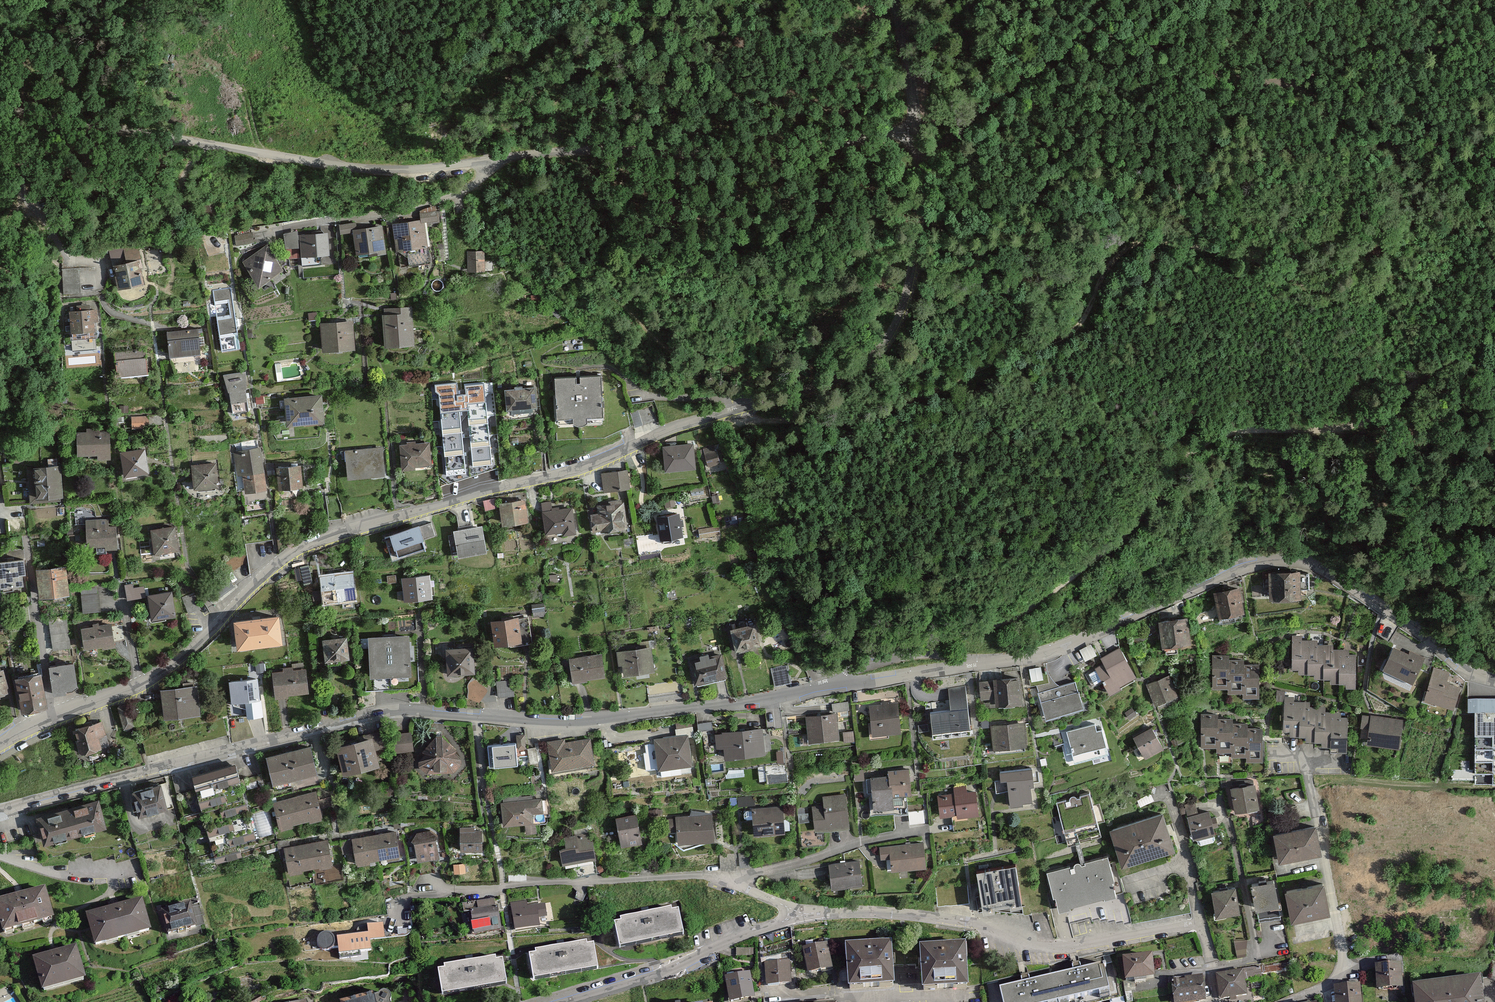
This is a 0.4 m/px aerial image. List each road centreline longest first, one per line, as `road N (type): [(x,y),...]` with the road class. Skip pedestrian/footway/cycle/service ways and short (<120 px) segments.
road 1 (unclassified): [(0,109),(311,161),(428,172),(546,152),(796,151),(917,132)]
road 2 (track): [(728,415),(889,410),(1091,319),(1124,253),(1153,240),(1255,255),(1336,213),(1410,155),(1312,86)]
road 3 (residential): [(0,815),(372,719),(583,721),(815,692)]
road 4 (residential): [(0,745),(173,664),(278,563),(314,542),(586,468),(690,422)]
road 5 (residential): [(990,664),(1055,652),(1267,562),(1304,562),(1474,674),(1494,678)]
road 6 (track): [(1494,342),(1453,359),(1353,426),(1239,433),(1176,469),(1113,544)]
road 7 (unclassified): [(690,422),(794,398),(872,359),(903,307),(911,274),(917,132)]
road 8 (residential): [(799,913),(953,921),(1056,954),(1199,924)]
road 9 (track): [(1494,44),(1371,54),(1312,86),(1240,84),(1178,64),(1115,29)]
road 10 (track): [(921,155),(1057,57),(1182,0)]
road 11 (residential): [(799,913),(730,882),(945,827)]
road 12 (residential): [(1283,1001),(1328,986),(1351,964),(1305,757)]
road 13 (track): [(1113,544),(1016,614),(888,651)]
road 14 (residential): [(565,1001),(658,974),(799,913)]
road 15 (residential): [(815,692),(990,664)]
road 16 (residential): [(0,856),(76,879),(138,868)]
road 17 (track): [(1379,261),(1341,284),(1300,279),(1255,255)]
road 18 (unclassified): [(917,132),(892,0)]
road 19 (residential): [(847,1001),(968,997)]

